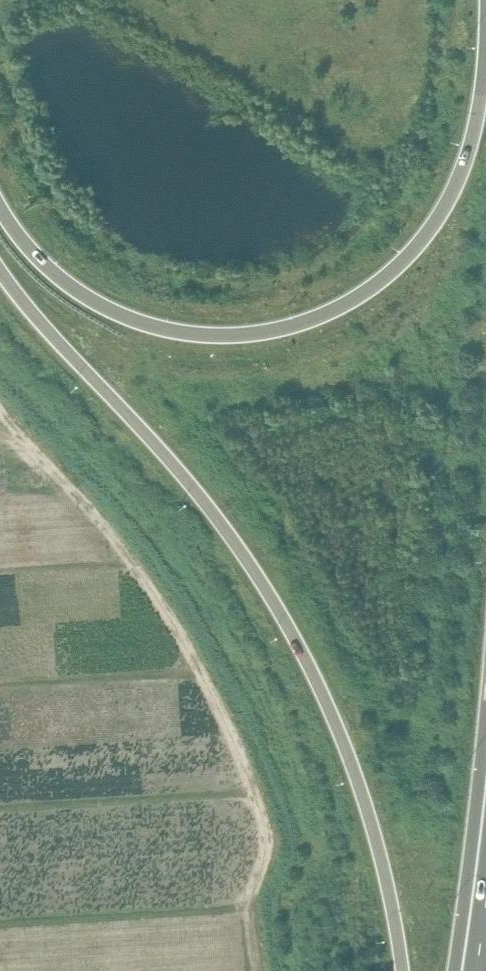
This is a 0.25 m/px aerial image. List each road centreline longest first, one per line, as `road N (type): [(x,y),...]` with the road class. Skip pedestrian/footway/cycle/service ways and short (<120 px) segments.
road 1 (trunk): [(0,270),(186,481),(276,601),(356,776),(385,870),(403,970)]
road 2 (trunk): [(485,27),(482,100),(460,181),(440,219),(379,283),(332,312),(234,335),(137,322),(55,277),(0,210)]

